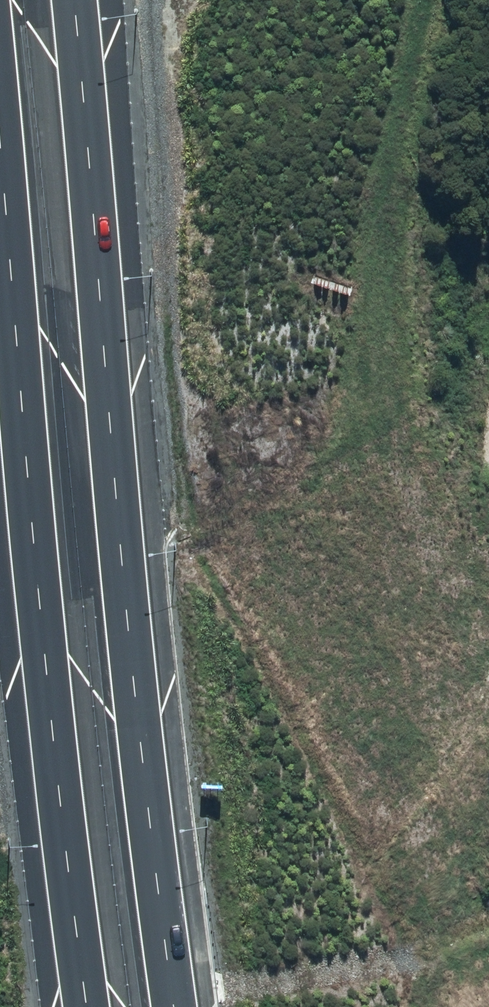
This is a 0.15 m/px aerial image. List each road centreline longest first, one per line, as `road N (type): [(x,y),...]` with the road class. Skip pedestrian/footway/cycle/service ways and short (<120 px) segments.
road 1 (motorway): [(70,0),(145,805),(174,1006)]
road 2 (motorway): [(87,1006),(0,176)]

